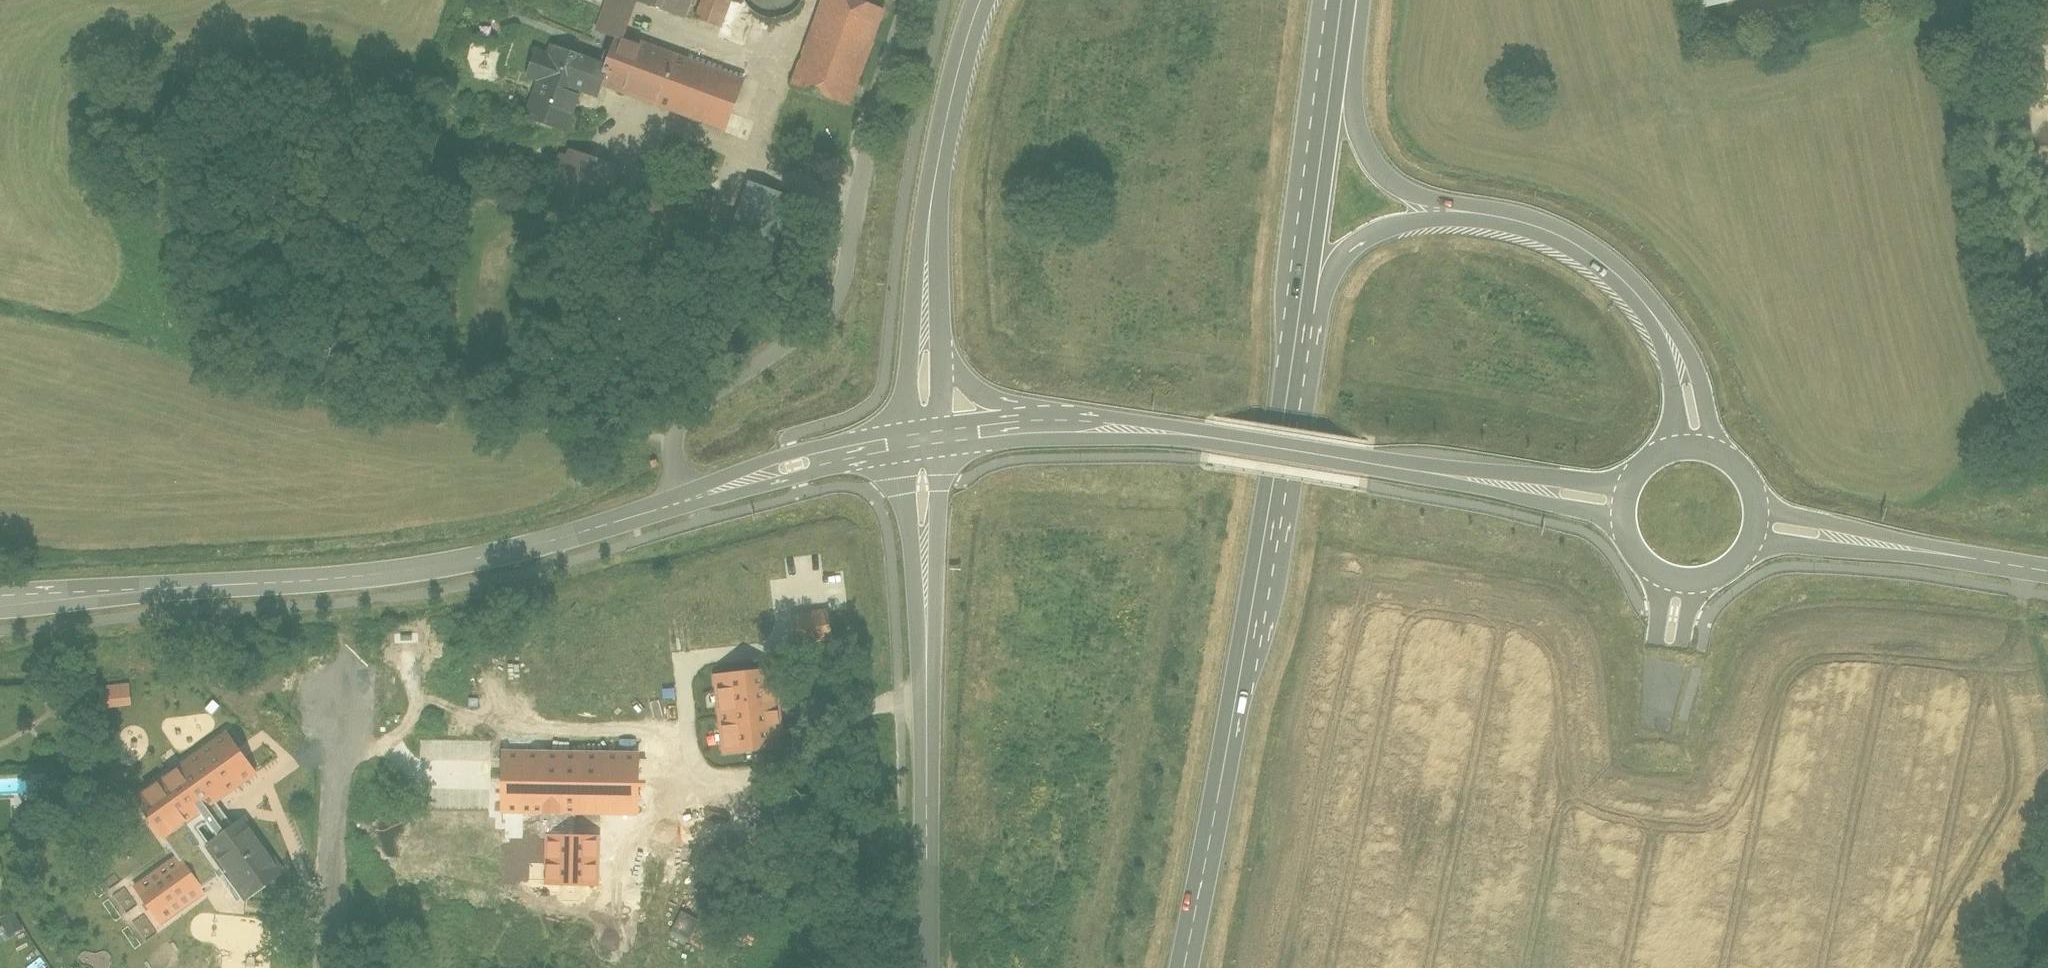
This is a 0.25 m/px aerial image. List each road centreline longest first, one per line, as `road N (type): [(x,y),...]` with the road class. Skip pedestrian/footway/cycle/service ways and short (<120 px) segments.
road 1 (tertiary): [(0,592),(327,571),(440,554),(925,439)]
road 2 (tertiary): [(925,439),(1093,434),(1625,510)]
road 3 (primary): [(1184,967),(1264,566),(1294,356)]
road 4 (residential): [(928,967),(925,439)]
road 5 (tertiary): [(925,439),(926,251),(944,137),(981,0)]
road 6 (primary): [(1447,210),(1549,229),(1639,294),(1686,372),(1694,453)]
road 7 (unclassified): [(1956,0),(2047,318)]
road 8 (primary): [(1294,356),(1339,37)]
road 9 (unclassified): [(1761,530),(2047,571)]
road 10 (residential): [(313,722),(330,806),(329,967)]
road 11 (primary): [(1294,356),(1340,261),(1399,223),(1447,210)]
road 12 (primary): [(1447,210),(1376,164),(1353,110),(1339,37)]
road 13 (unclassified): [(1684,590),(1657,737)]

